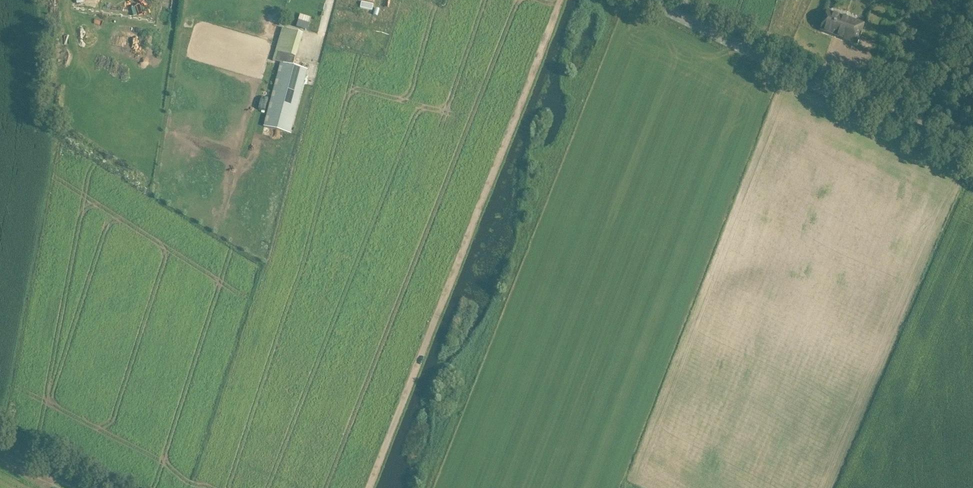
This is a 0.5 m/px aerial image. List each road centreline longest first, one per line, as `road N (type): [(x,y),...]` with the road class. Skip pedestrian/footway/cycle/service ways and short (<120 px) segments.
road 1 (track): [(368,487),(559,0)]
road 2 (tertiary): [(972,160),(655,0)]
road 3 (track): [(0,430),(115,487)]

